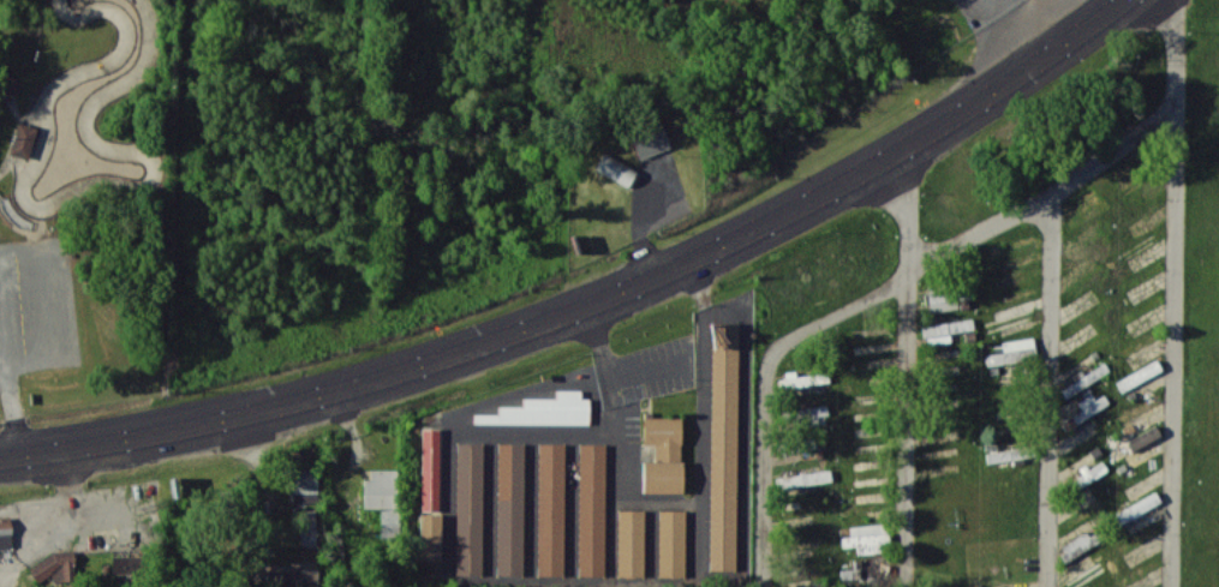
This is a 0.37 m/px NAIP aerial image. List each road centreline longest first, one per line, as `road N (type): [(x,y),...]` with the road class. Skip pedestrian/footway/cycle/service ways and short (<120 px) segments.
road 1 (primary): [(0,456),(147,435),(354,385),(537,324),(755,232),(908,150),(1121,0)]
road 2 (residential): [(1171,586),(1175,0)]
road 3 (residential): [(908,150),(908,586)]
road 4 (residential): [(912,269),(763,359),(763,586)]
road 5 (residential): [(1047,196),(1049,586)]
road 6 (residential): [(1175,120),(912,269)]

